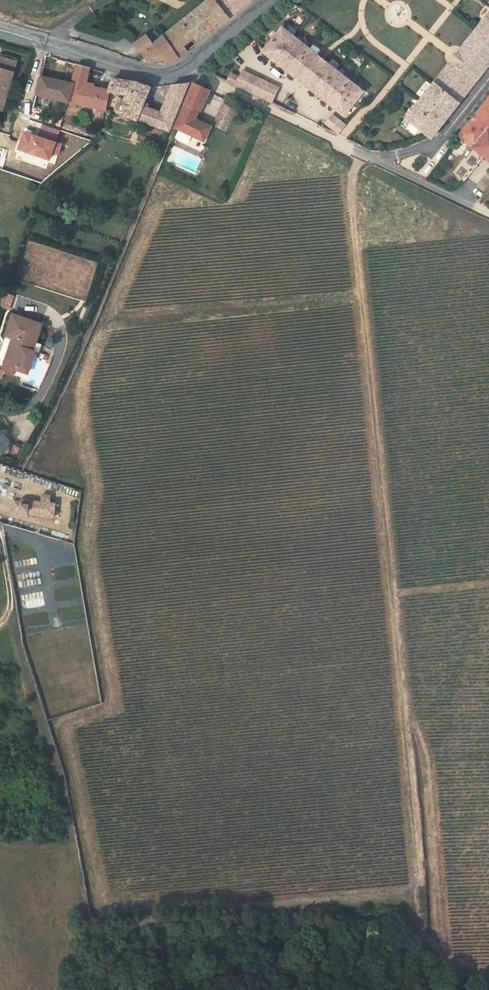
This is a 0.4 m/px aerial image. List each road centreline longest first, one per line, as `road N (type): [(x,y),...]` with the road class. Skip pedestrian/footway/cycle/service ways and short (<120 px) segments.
road 1 (track): [(362,152),(349,181),(401,712),(428,755),(433,948),(463,977),(488,976)]
road 2 (track): [(488,78),(438,149),(377,159),(182,71)]
road 3 (secondary): [(0,32),(149,80),(182,71),(270,0)]
road 4 (track): [(488,215),(377,159)]

